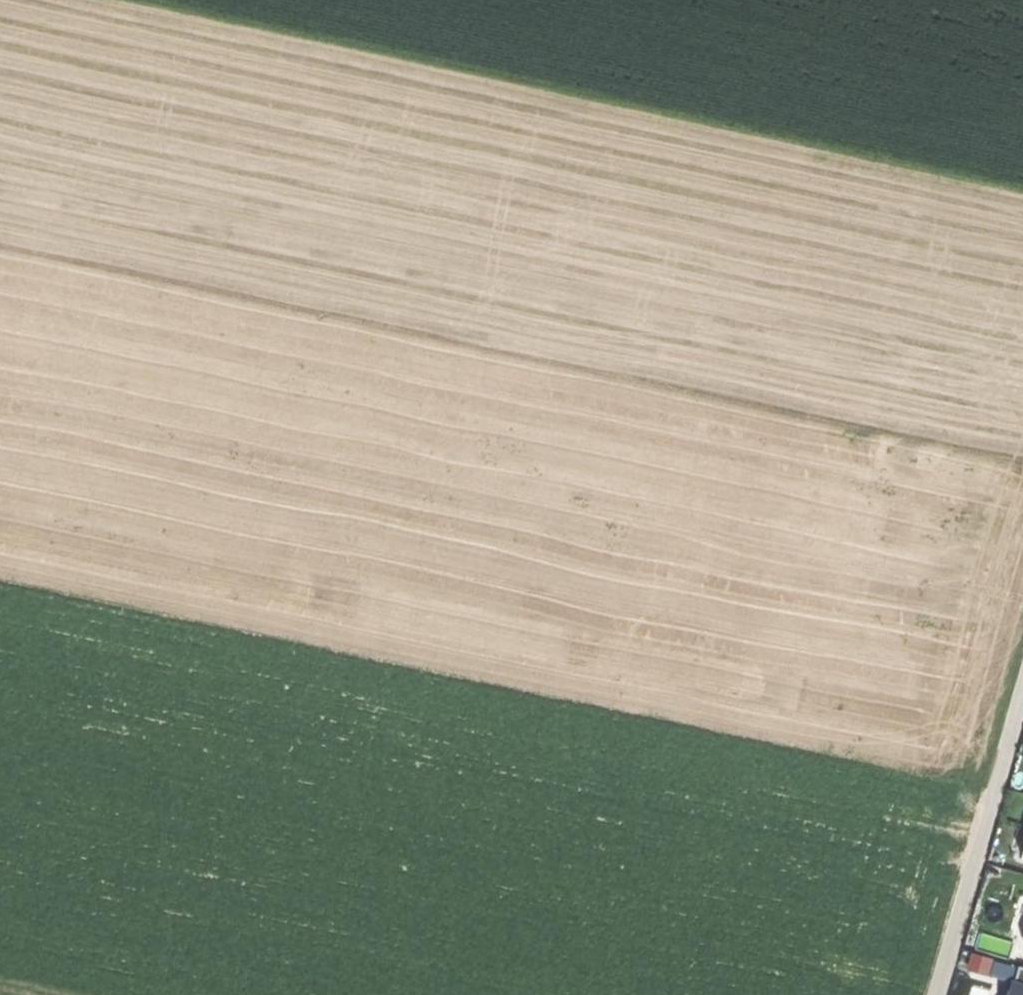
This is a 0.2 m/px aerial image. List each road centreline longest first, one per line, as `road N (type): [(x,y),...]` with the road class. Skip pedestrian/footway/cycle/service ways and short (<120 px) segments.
road 1 (track): [(1022,691),(937,994)]

